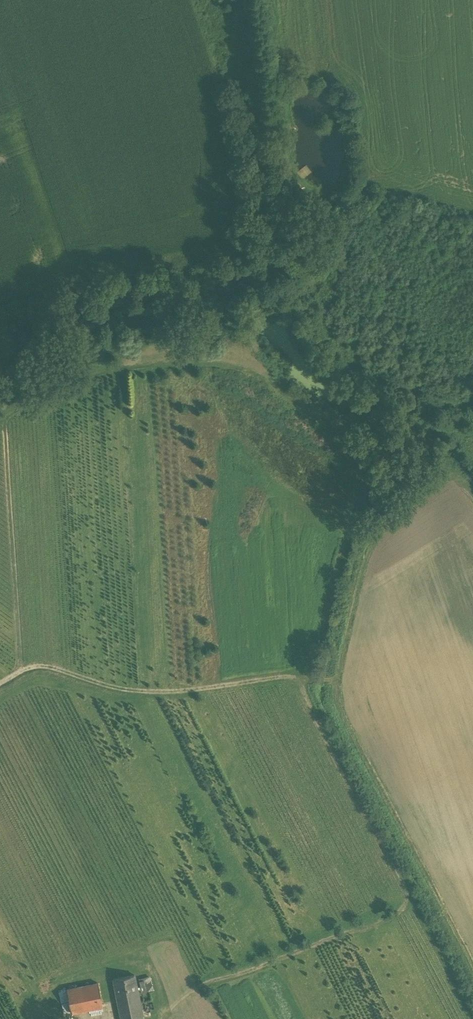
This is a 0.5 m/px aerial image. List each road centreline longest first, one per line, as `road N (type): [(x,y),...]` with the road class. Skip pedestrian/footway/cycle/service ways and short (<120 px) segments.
road 1 (track): [(164,1018),(198,990),(396,917),(406,903),(299,675)]
road 2 (track): [(280,390),(340,422),(379,475),(345,544),(307,677)]
road 3 (track): [(0,685),(33,668),(157,692),(299,675),(328,683)]
road 4 (track): [(472,489),(452,469),(439,473),(387,519),(362,564),(338,671),(328,683)]

